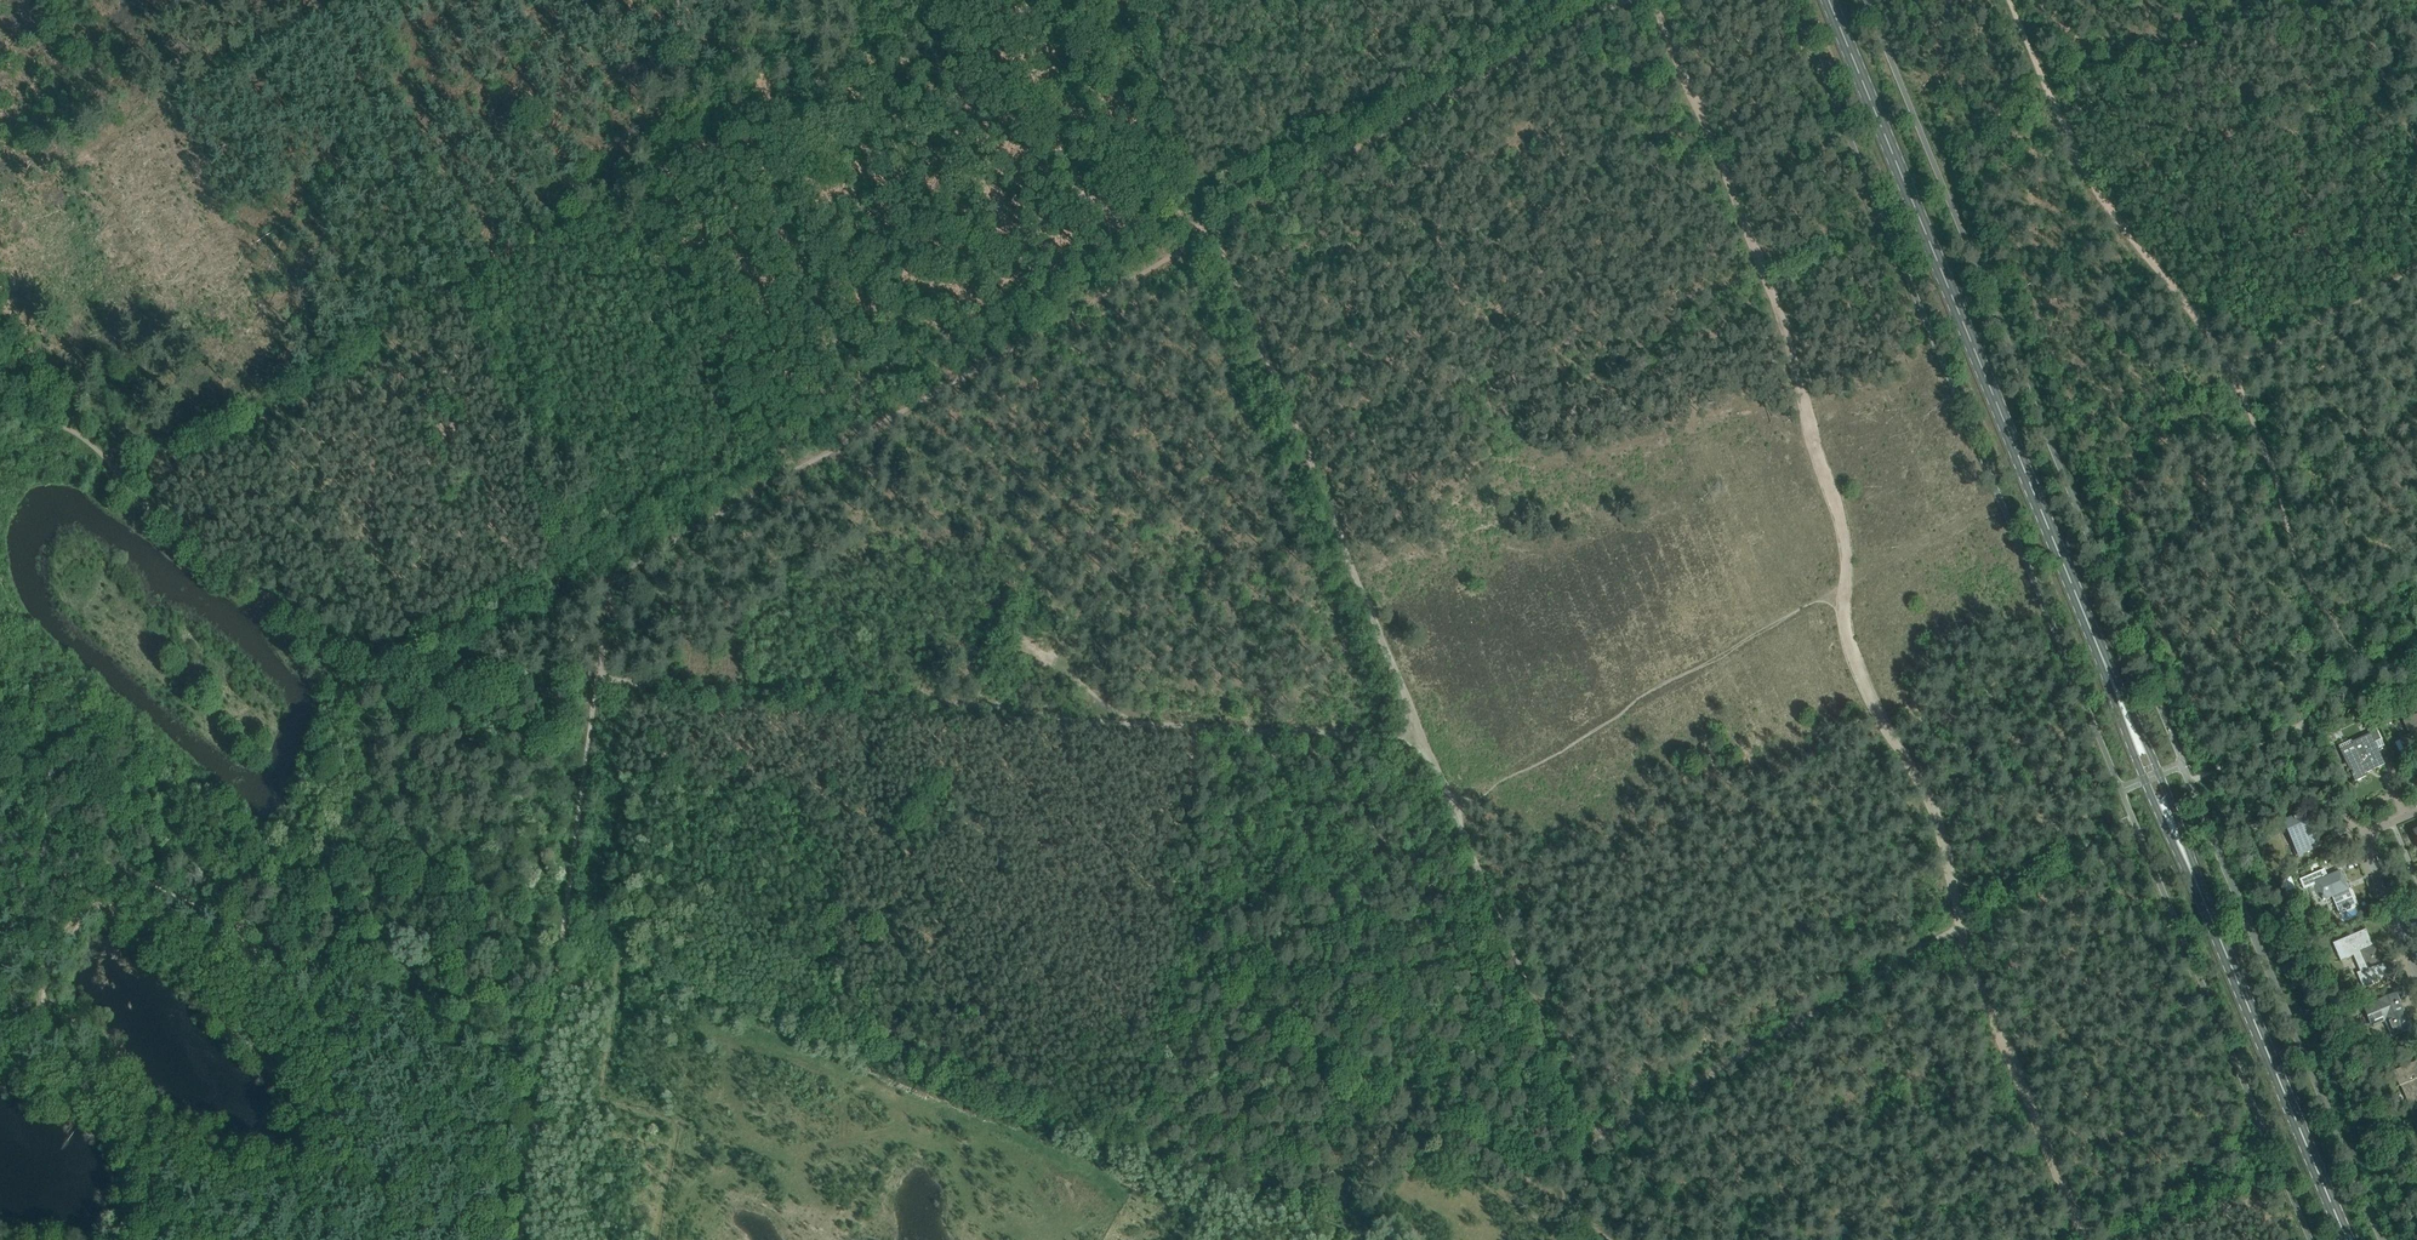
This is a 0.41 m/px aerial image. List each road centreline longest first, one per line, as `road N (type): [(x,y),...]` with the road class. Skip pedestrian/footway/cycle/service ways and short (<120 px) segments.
road 1 (secondary): [(2122,706),(1828,0)]
road 2 (track): [(594,574),(1210,228)]
road 3 (track): [(594,574),(327,0)]
road 4 (track): [(1532,1166),(1408,1091),(1391,1031),(1247,726)]
road 5 (track): [(1532,1166),(1959,917)]
road 6 (track): [(1210,228),(1605,0)]
road 7 (track): [(1584,1139),(1412,731)]
road 8 (secondary): [(2347,1239),(2184,853)]
road 9 (track): [(122,477),(353,337)]
road 10 (residential): [(2416,955),(2363,840),(2416,811)]
road 11 (secondary): [(2122,706),(2153,803),(2184,853)]
road 12 (secondary): [(2184,853),(2169,796),(2122,706)]

